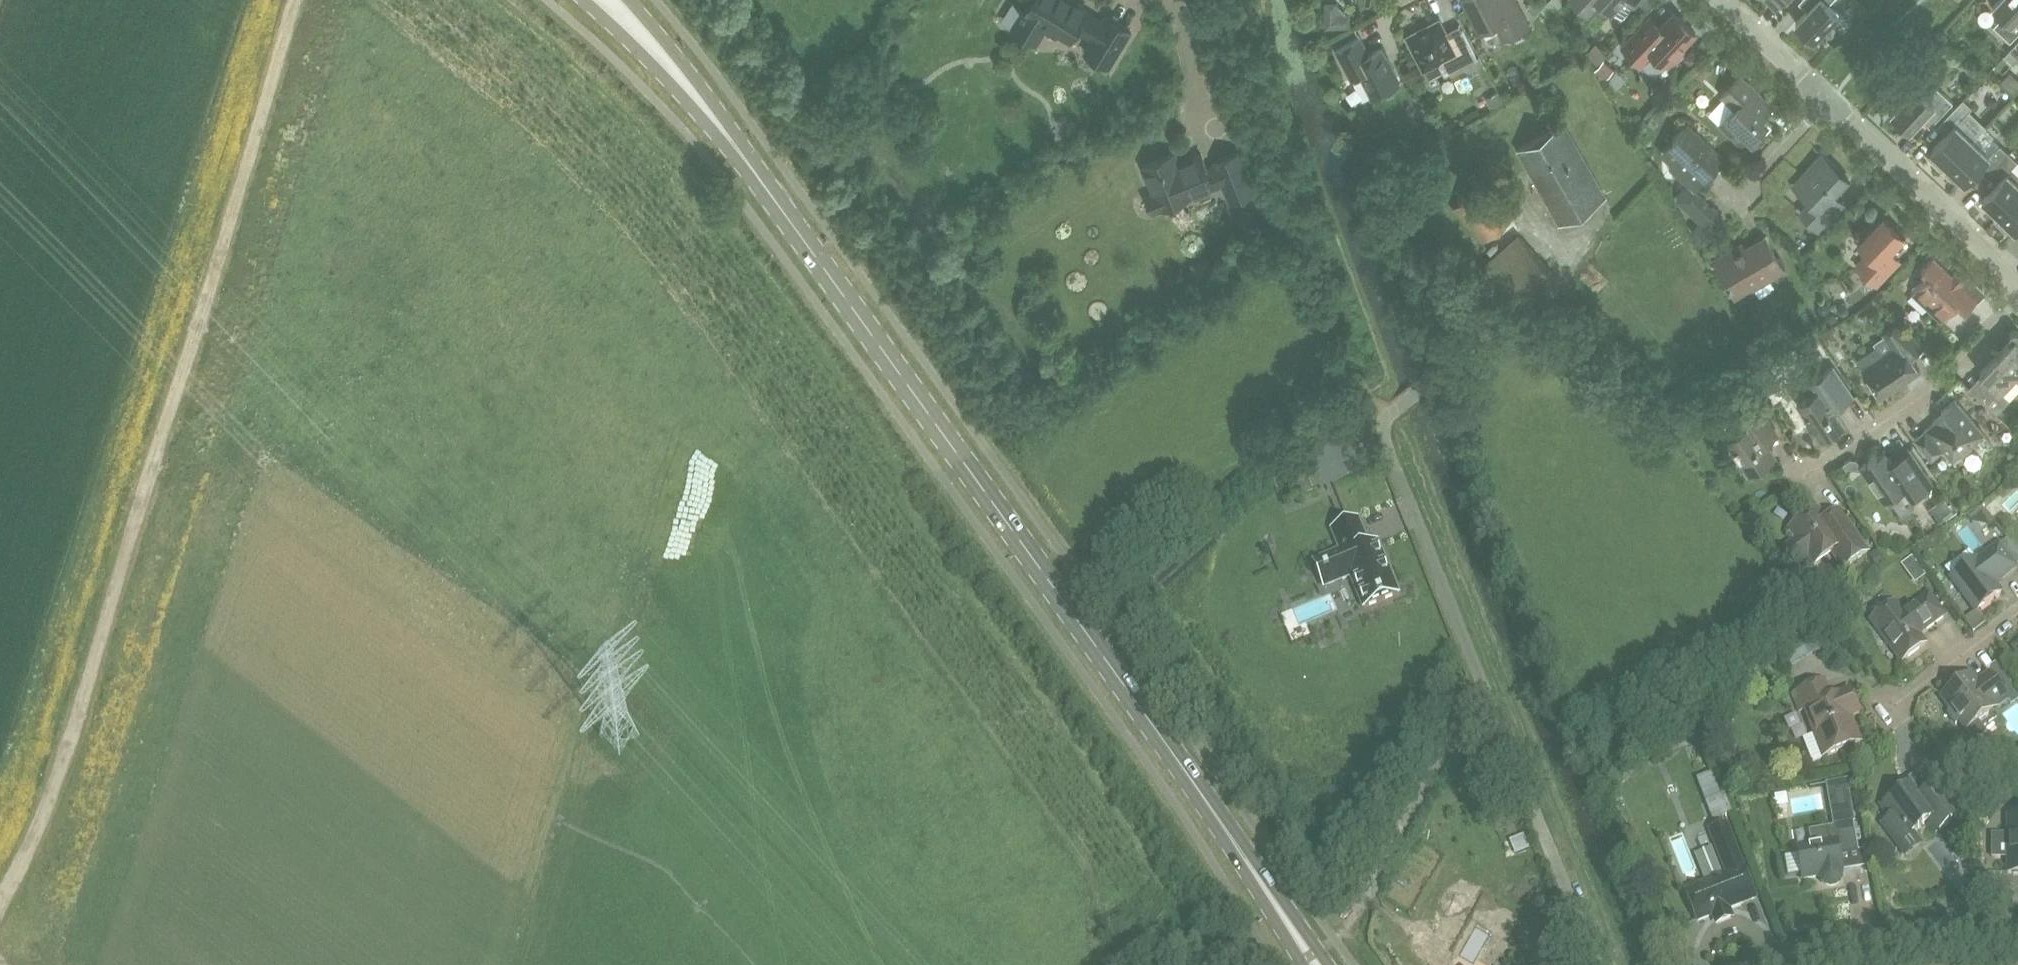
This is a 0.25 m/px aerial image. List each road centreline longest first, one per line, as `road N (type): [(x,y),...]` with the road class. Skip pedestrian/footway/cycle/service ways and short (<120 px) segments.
road 1 (track): [(0,915),(31,867),(84,714),(299,0)]
road 2 (secondary): [(1313,964),(1196,786),(794,225)]
road 3 (residential): [(1597,964),(1393,455),(1396,412),(1445,373)]
road 4 (secondary): [(584,0),(794,225)]
road 5 (residential): [(1786,474),(1894,410),(1948,364),(2017,280)]
road 6 (secondary): [(794,225),(749,152),(629,0)]
road 7 (residential): [(2017,276),(1819,91)]
road 8 (residential): [(2017,928),(1920,932),(1750,964)]
road 9 (residential): [(1917,758),(1887,709),(2017,606)]
road 10 (residential): [(1726,190),(1819,91)]
road 11 (residential): [(1819,91),(1723,0)]

